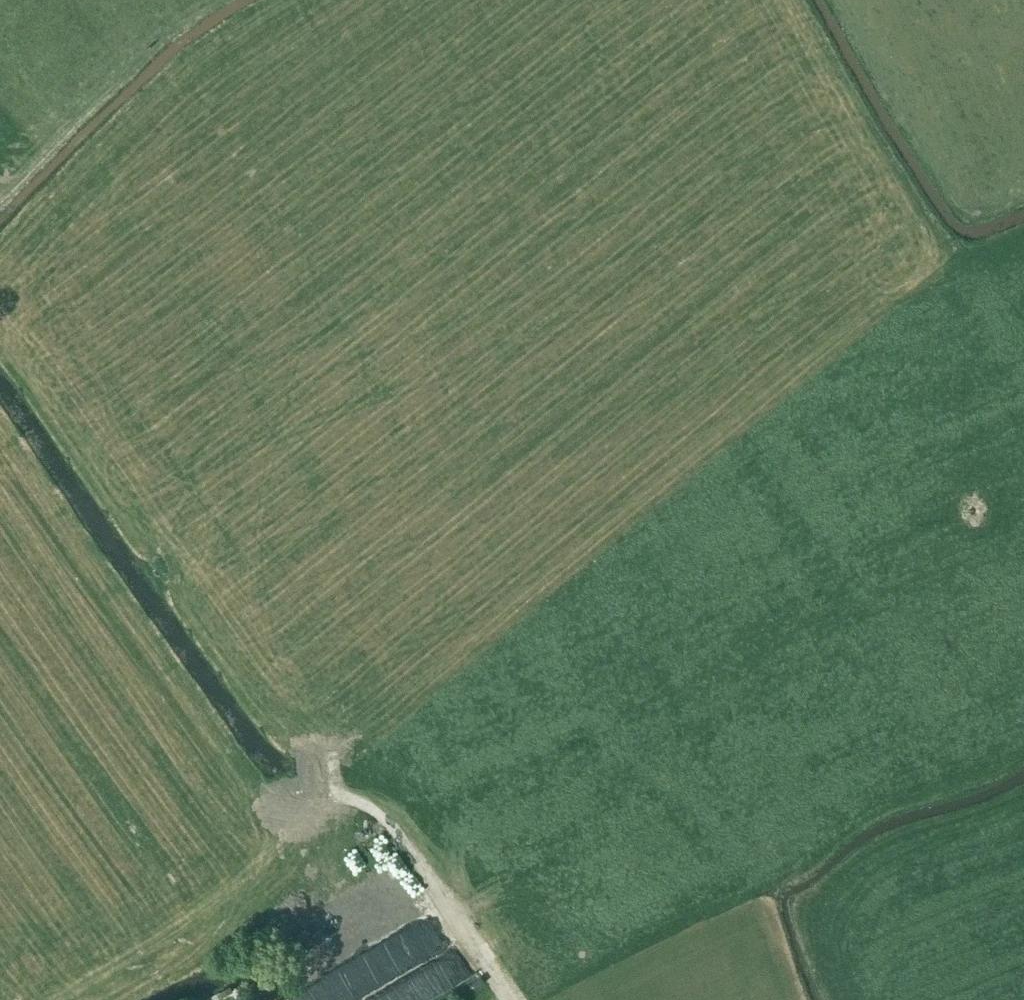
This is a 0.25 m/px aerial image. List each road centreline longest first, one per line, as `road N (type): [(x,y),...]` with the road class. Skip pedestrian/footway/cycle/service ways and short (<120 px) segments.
road 1 (track): [(509,999),(403,840),(351,803)]

